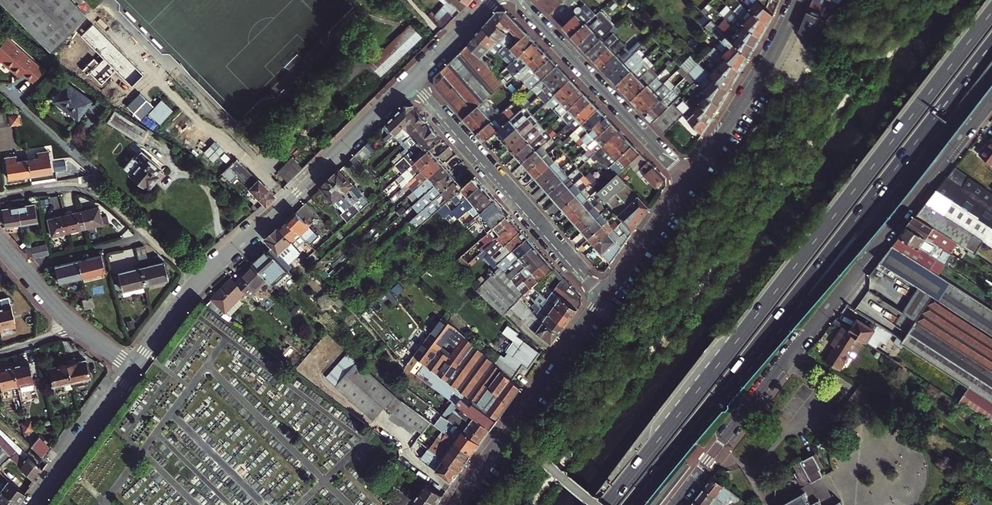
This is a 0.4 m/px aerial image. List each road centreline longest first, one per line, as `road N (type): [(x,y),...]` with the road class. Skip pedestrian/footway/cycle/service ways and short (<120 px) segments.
road 1 (trunk): [(991,11),(606,504)]
road 2 (trunk): [(652,477),(991,42)]
road 3 (trunk): [(652,477),(991,74)]
road 4 (residential): [(673,504),(991,100)]
road 5 (tertiary): [(413,81),(199,282)]
road 6 (residential): [(604,298),(413,81)]
road 7 (tertiary): [(454,504),(604,298)]
road 8 (residential): [(515,0),(689,180)]
road 9 (tertiary): [(132,368),(31,504)]
road 10 (residential): [(150,239),(83,187),(0,196)]
road 11 (tertiary): [(689,180),(778,46)]
road 12 (tertiary): [(604,298),(689,180)]
road 13 (residential): [(18,267),(150,239)]

